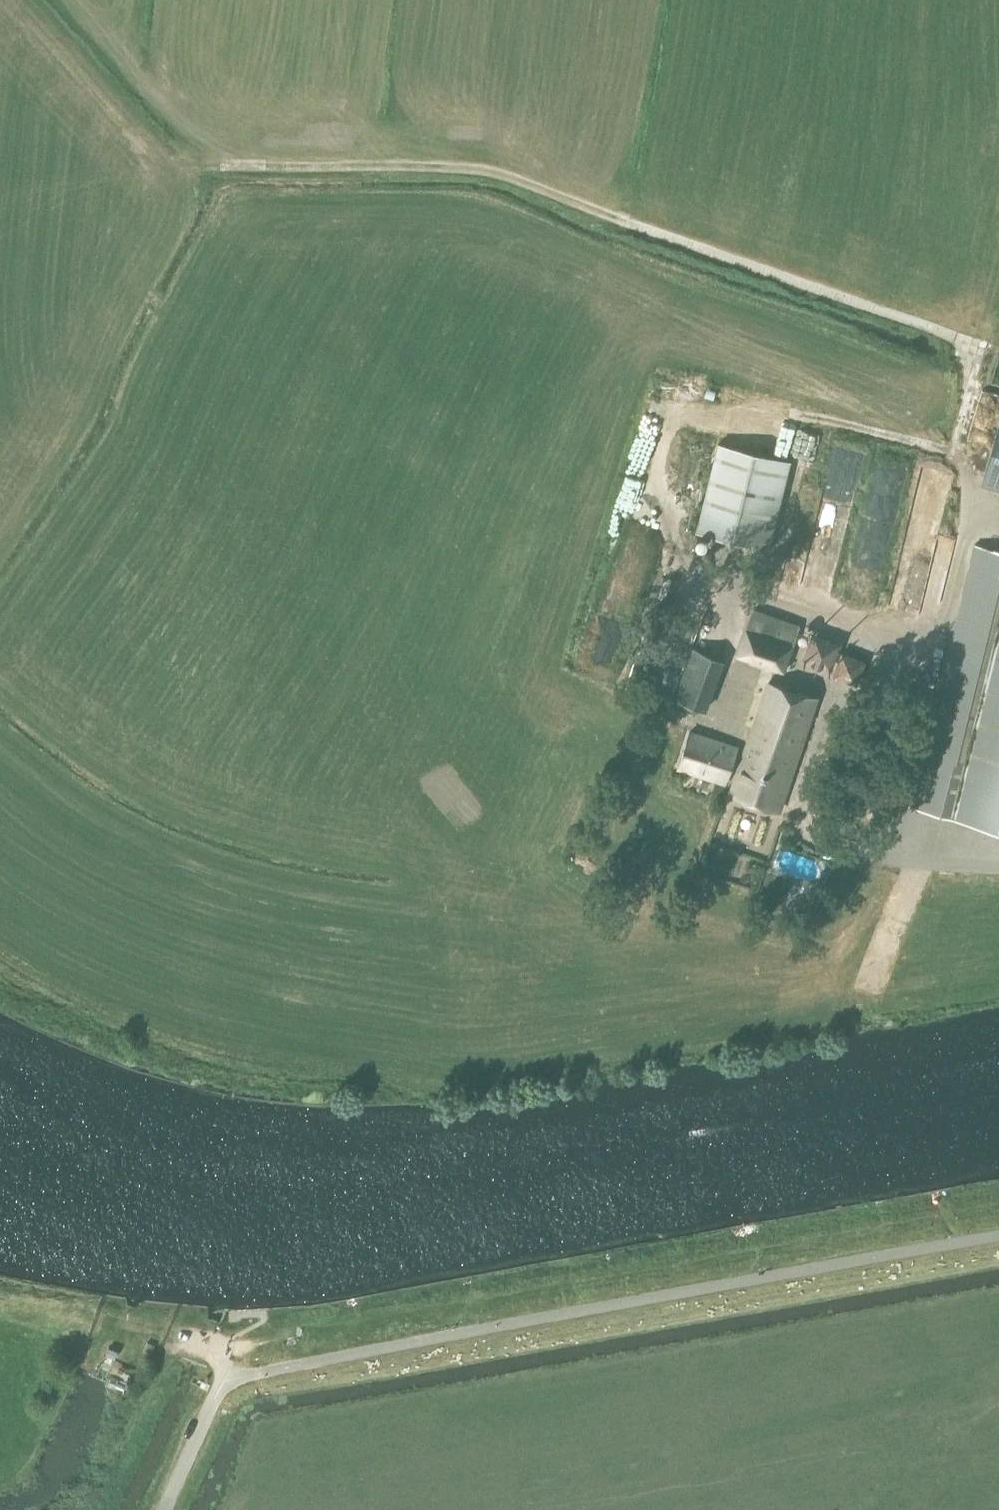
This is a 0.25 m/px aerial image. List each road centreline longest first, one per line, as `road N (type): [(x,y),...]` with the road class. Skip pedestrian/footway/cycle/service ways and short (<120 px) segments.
road 1 (track): [(989,504),(959,457),(971,380),(967,343),(502,173),(235,162),(193,171)]
road 2 (unclassified): [(164,1509),(223,1381),(998,1236)]

